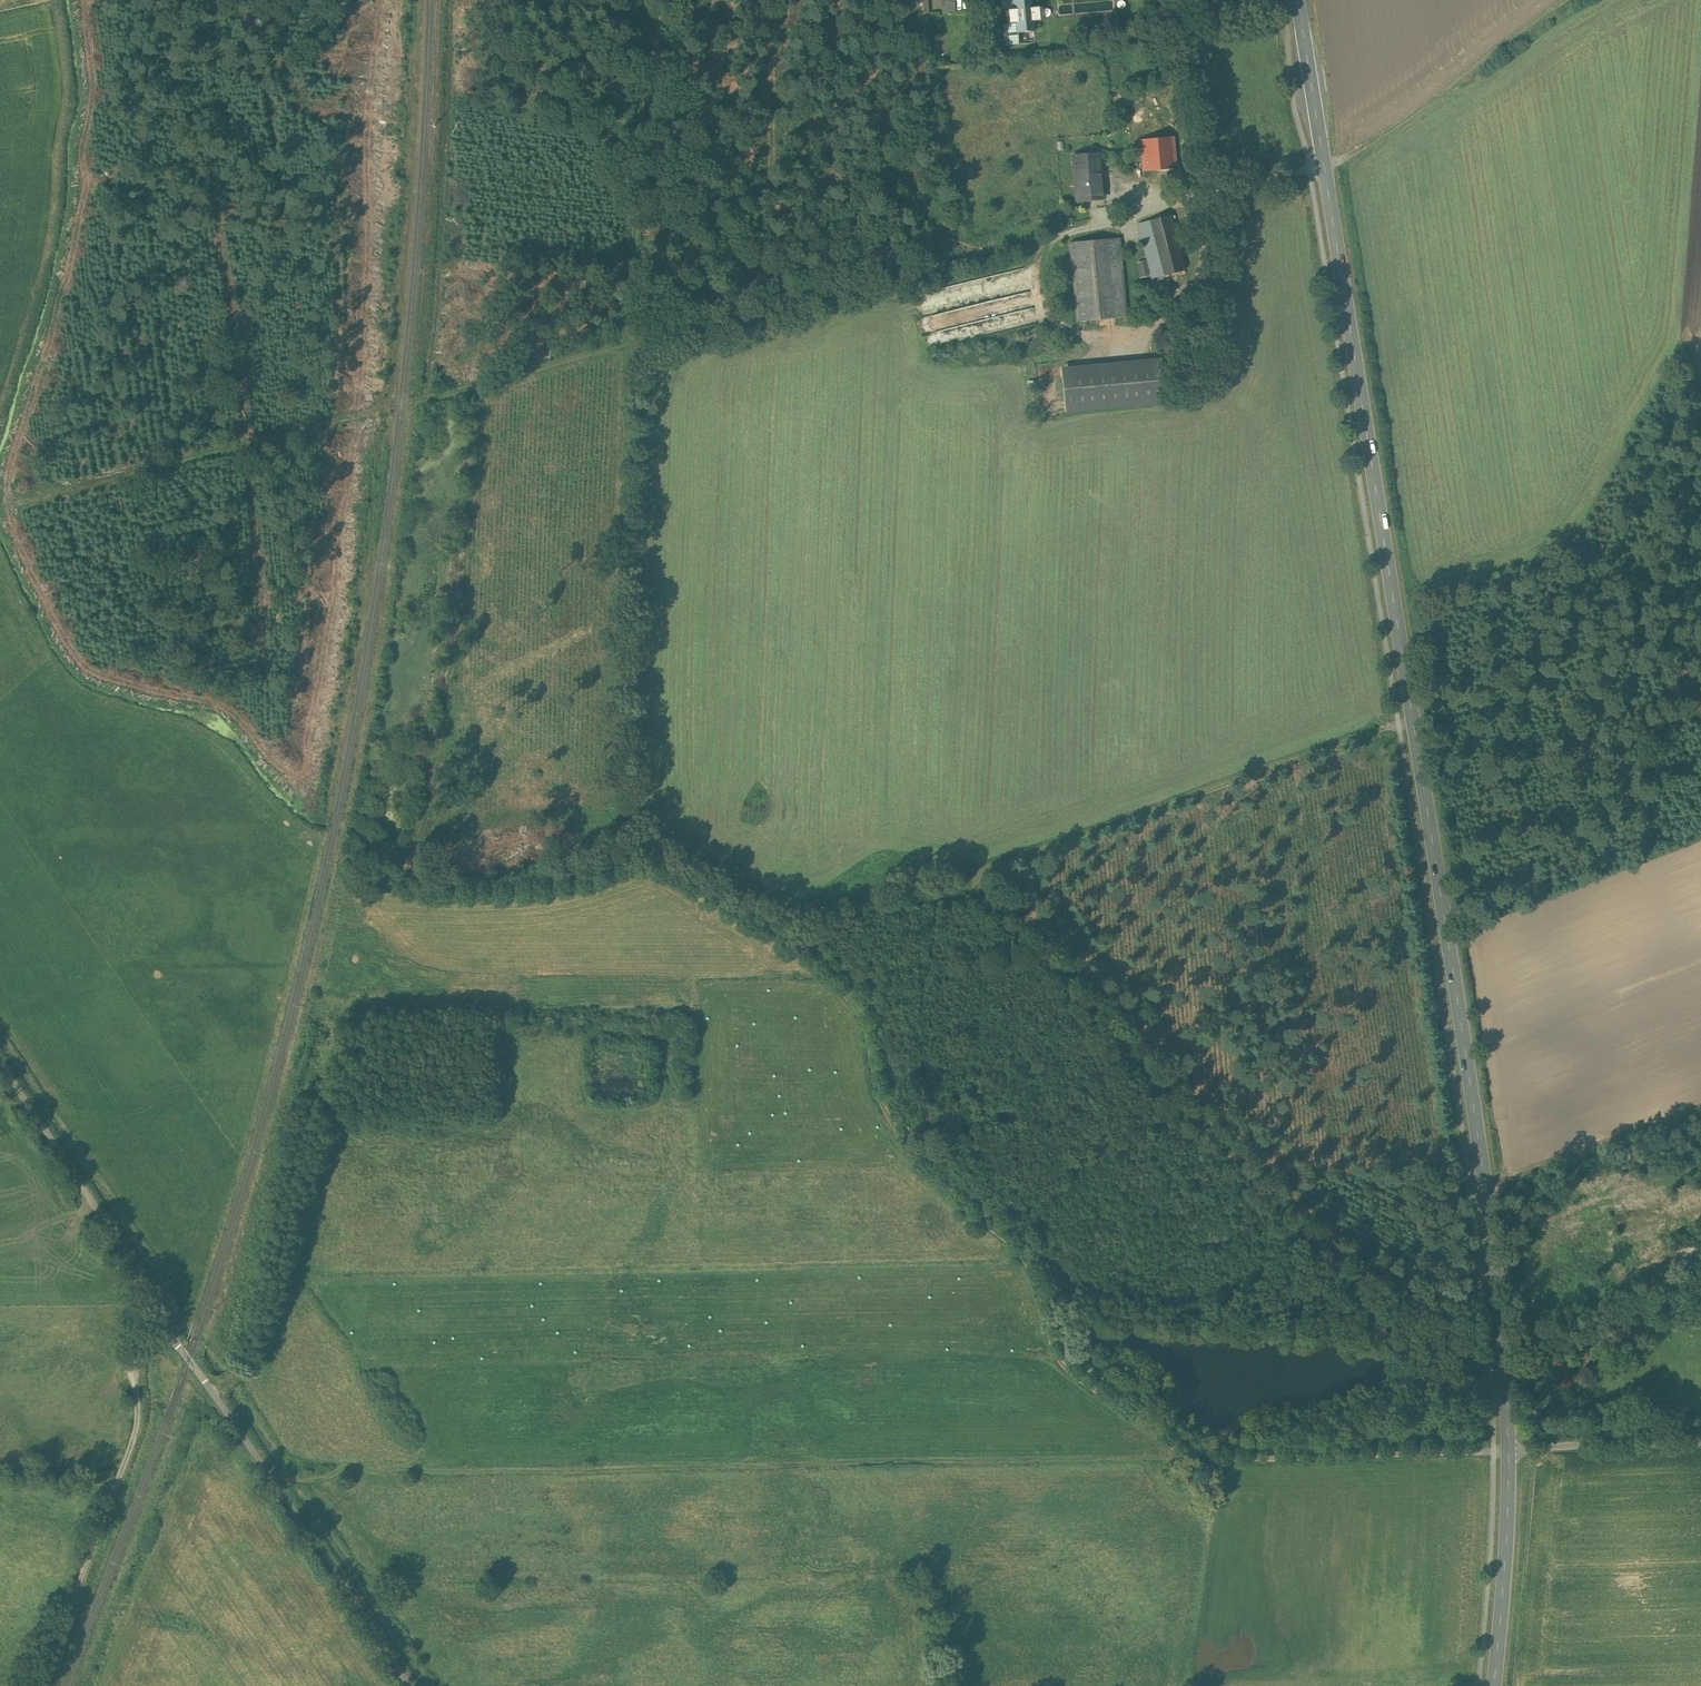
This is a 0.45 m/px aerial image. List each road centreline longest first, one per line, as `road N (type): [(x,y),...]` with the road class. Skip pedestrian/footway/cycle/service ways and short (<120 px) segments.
road 1 (secondary): [(1508,1449),(1488,1191),(1300,0)]
road 2 (track): [(1494,1450),(274,1480)]
road 3 (track): [(1412,718),(969,875),(970,889),(1390,1331)]
road 4 (residential): [(410,1685),(0,1062)]
road 5 (track): [(1187,1459),(1071,1374),(1053,1350),(1047,1309),(1019,1249),(962,1208),(898,1130),(875,1089),(862,1012),(819,973)]
road 6 (track): [(38,1685),(136,1429),(129,1367),(139,1341),(163,1320)]
road 7 (secondary): [(1493,1685),(1508,1449)]
road 8 (unclassified): [(1700,1442),(1508,1449)]

